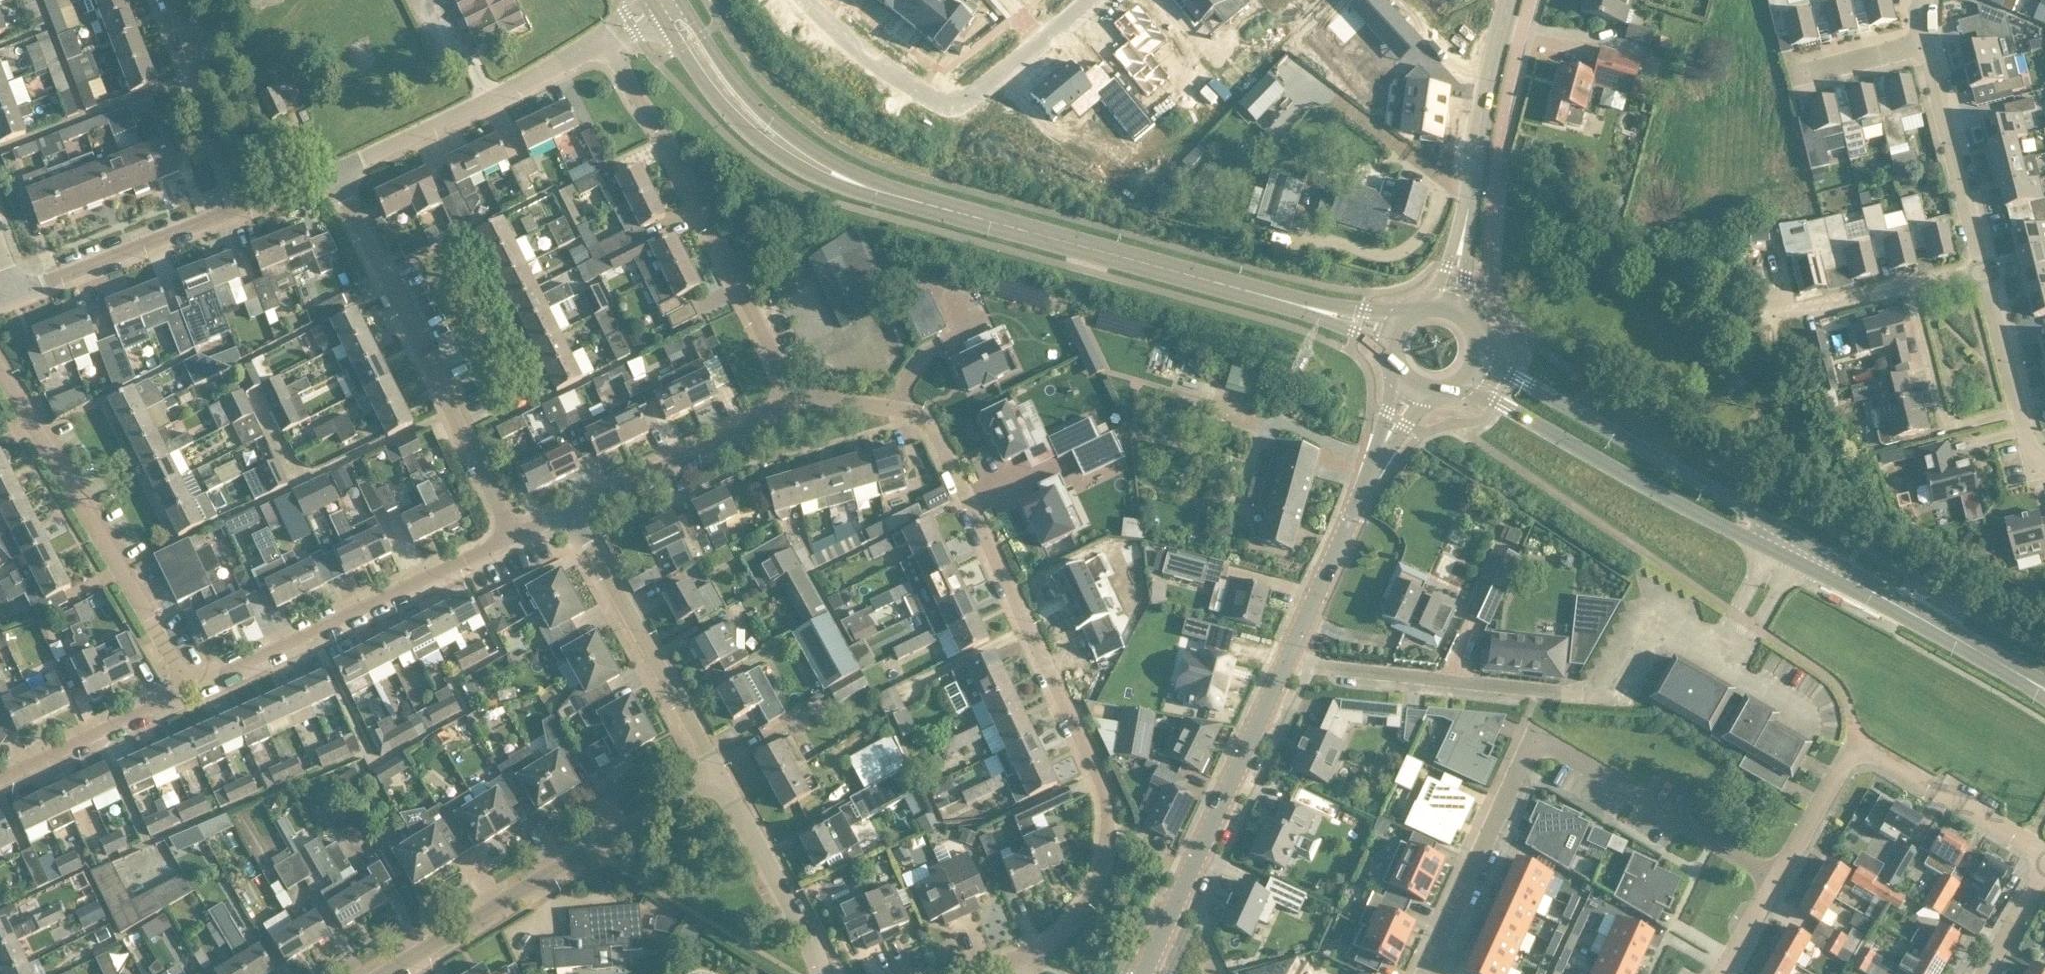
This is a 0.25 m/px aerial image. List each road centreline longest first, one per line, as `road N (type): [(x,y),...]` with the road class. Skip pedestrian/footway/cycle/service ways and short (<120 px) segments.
road 1 (residential): [(976,973),(1072,917),(1102,858),(1103,789),(931,424),(918,413),(805,396)]
road 2 (residential): [(1776,875),(1534,738),(1425,973)]
road 3 (residential): [(805,396),(785,379),(656,124),(604,39)]
road 4 (residential): [(513,534),(336,173)]
road 5 (residential): [(375,973),(714,758)]
road 6 (tertiary): [(1255,292),(887,192)]
road 7 (residential): [(191,688),(0,360)]
road 8 (tertiary): [(1781,540),(1737,503),(1493,362),(1482,345)]
road 9 (tertiary): [(1457,389),(1724,525),(1781,540)]
road 10 (residential): [(191,688),(513,534)]
road 11 (residential): [(1085,0),(955,104),(932,100),(882,66),(805,0)]
road 12 (unclassified): [(1143,973),(1292,658)]
road 13 (tertiary): [(656,9),(709,88),(762,145),(806,172),(887,192)]
road 14 (tertiary): [(2044,690),(1781,540)]
road 15 (residential): [(336,173),(604,39)]
road 16 (residential): [(1587,691),(1318,668),(1292,658)]
road 17 (residential): [(714,758),(570,509)]
road 18 (tertiary): [(887,192),(778,124),(730,73),(682,0)]
road 19 (residential): [(570,509),(805,396)]
road 20 (residential): [(16,293),(247,205)]
road 21 (residential): [(821,973),(714,758)]
road 22 (residential): [(1909,281),(1947,433),(2025,413)]
road 23 (tertiary): [(1463,229),(1511,0)]
road 24 (residential): [(2044,855),(1888,760),(1843,763)]
road 25 (residential): [(1988,261),(1926,47)]
road 26 (residential): [(247,205),(170,0)]
road 27 (residential): [(0,782),(191,688)]
road 28 (unclassified): [(1292,658),(1372,470)]
road 29 (residential): [(2025,413),(1988,261)]
road 30 (tertiary): [(1408,311),(1255,292)]
road 31 (tertiary): [(1255,292),(1390,353)]
road 32 (residential): [(1792,80),(1926,47)]
road 33 (residential): [(1776,875),(1843,763)]
road 34 (residential): [(1789,311),(1909,281)]
road 35 (residential): [(1983,973),(2044,869)]

